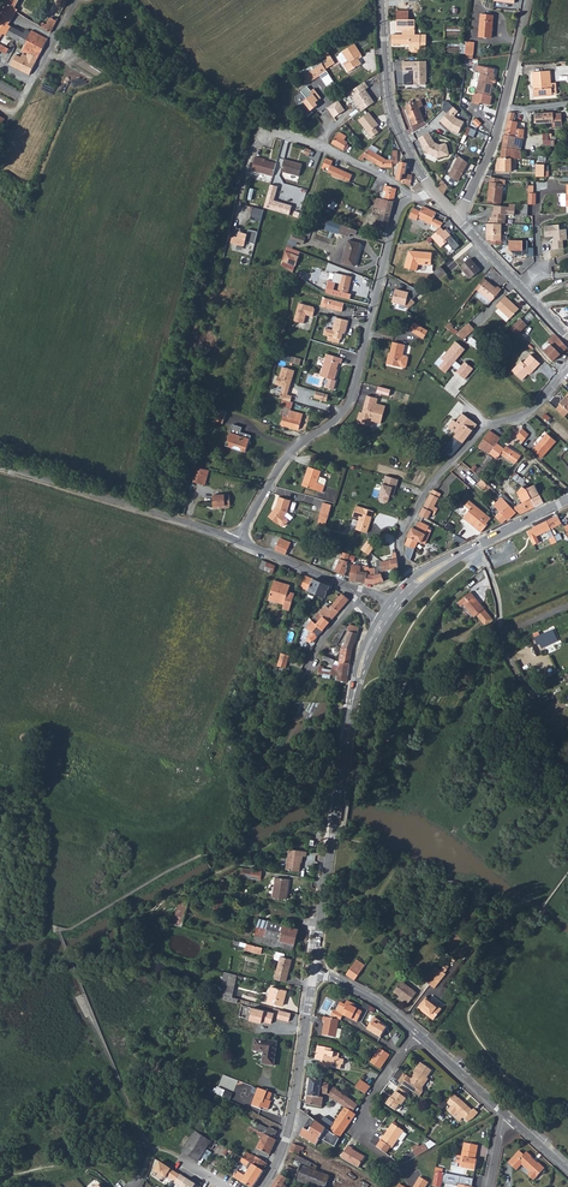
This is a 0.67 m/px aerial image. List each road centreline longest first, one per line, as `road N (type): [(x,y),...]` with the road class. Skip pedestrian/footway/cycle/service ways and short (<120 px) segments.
road 1 (track): [(69,19),(238,119),(240,129),(149,510)]
road 2 (track): [(0,1171),(64,1163),(119,1140),(146,1142),(58,930),(199,858)]
road 3 (residential): [(409,196),(397,210),(346,409),(289,454),(237,541)]
road 4 (secondary): [(380,625),(357,679),(313,973)]
road 5 (residential): [(414,584),(400,539),(427,490),(482,429),(530,411),(567,371)]
road 6 (residential): [(237,541),(0,465)]
road 7 (residential): [(454,216),(500,123),(528,0)]
road 8 (secondary): [(313,973),(286,1139),(263,1186)]
road 9 (residential): [(434,190),(391,107),(382,0)]
road 10 (residential): [(358,602),(313,656),(269,748),(244,760)]
road 11 (track): [(500,628),(492,686),(511,725),(567,779)]
road 12 (residential): [(399,1166),(350,1132),(415,1033)]
road 13 (secondary): [(567,500),(414,584)]
road 14 (residential): [(409,196),(324,148),(263,135)]
road 15 (track): [(500,628),(536,720),(567,744)]
road 16 (unclassified): [(78,0),(35,80),(0,63)]
road 17 (residential): [(507,1115),(415,1033)]

